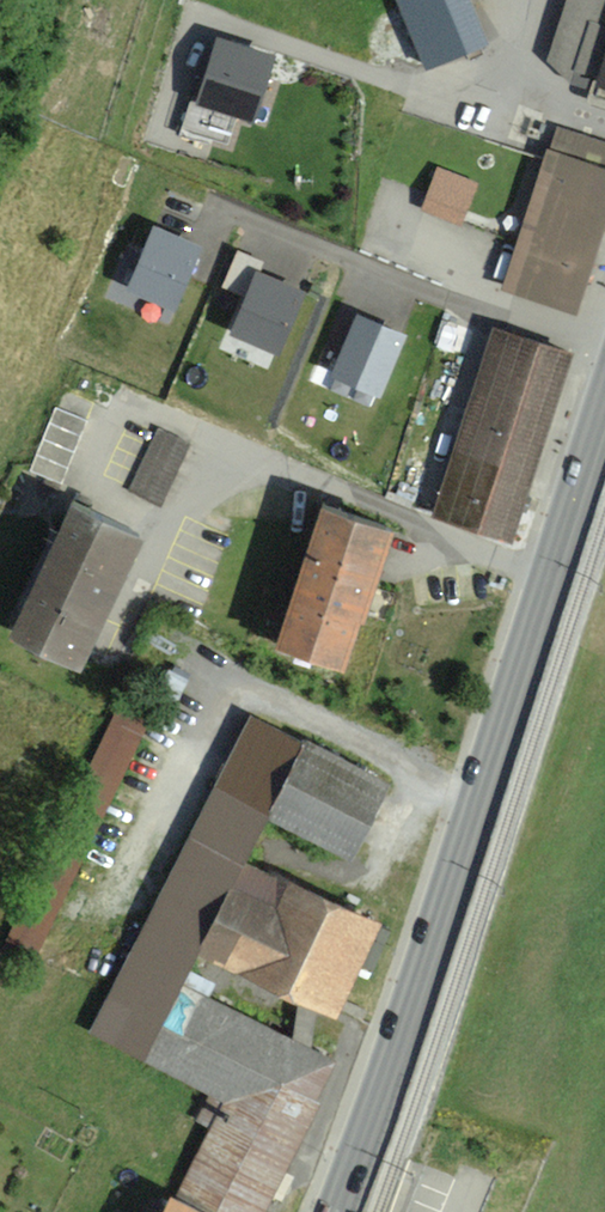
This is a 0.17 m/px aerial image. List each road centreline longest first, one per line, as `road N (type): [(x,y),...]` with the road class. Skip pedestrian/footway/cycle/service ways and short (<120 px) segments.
road 1 (secondary): [(331,1211),(557,575)]
road 2 (residential): [(557,575),(131,402)]
road 3 (residential): [(604,344),(212,206)]
road 4 (secondary): [(557,575),(604,424)]

